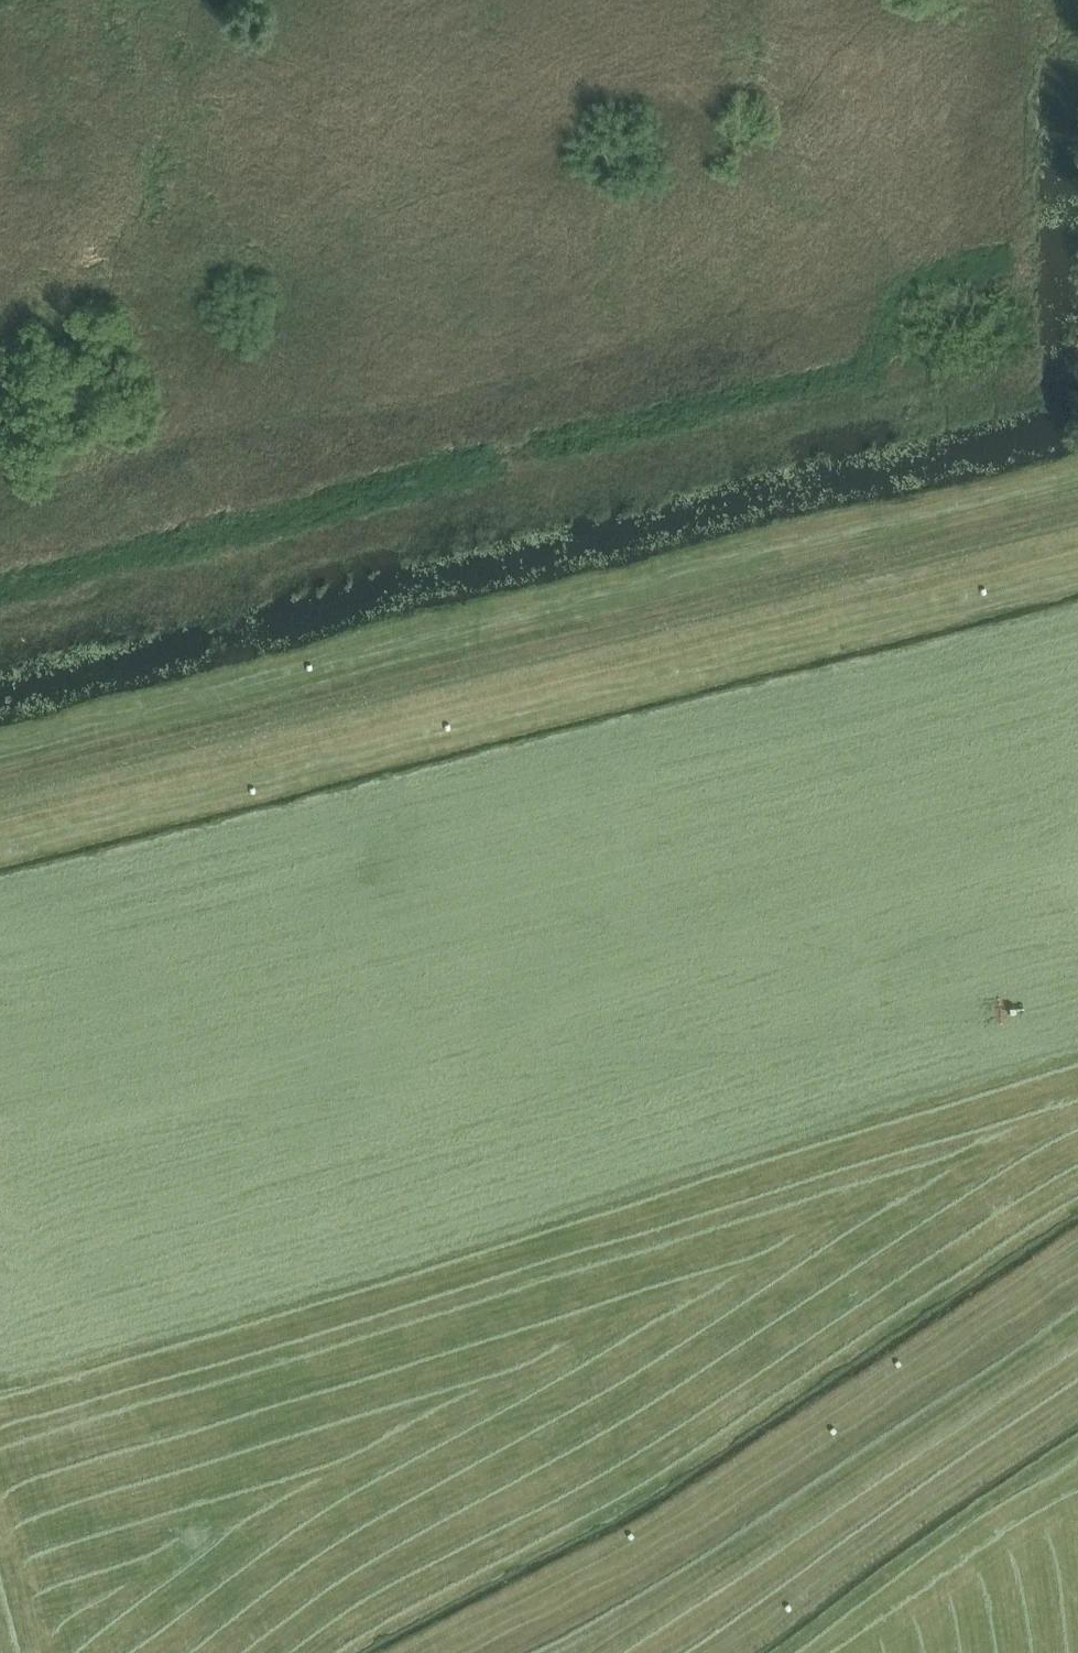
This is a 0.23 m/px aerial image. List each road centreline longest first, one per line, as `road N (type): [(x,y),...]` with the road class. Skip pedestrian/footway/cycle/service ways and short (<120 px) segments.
road 1 (track): [(0,590),(858,372),(881,346),(901,287),(943,267),(1005,256)]

